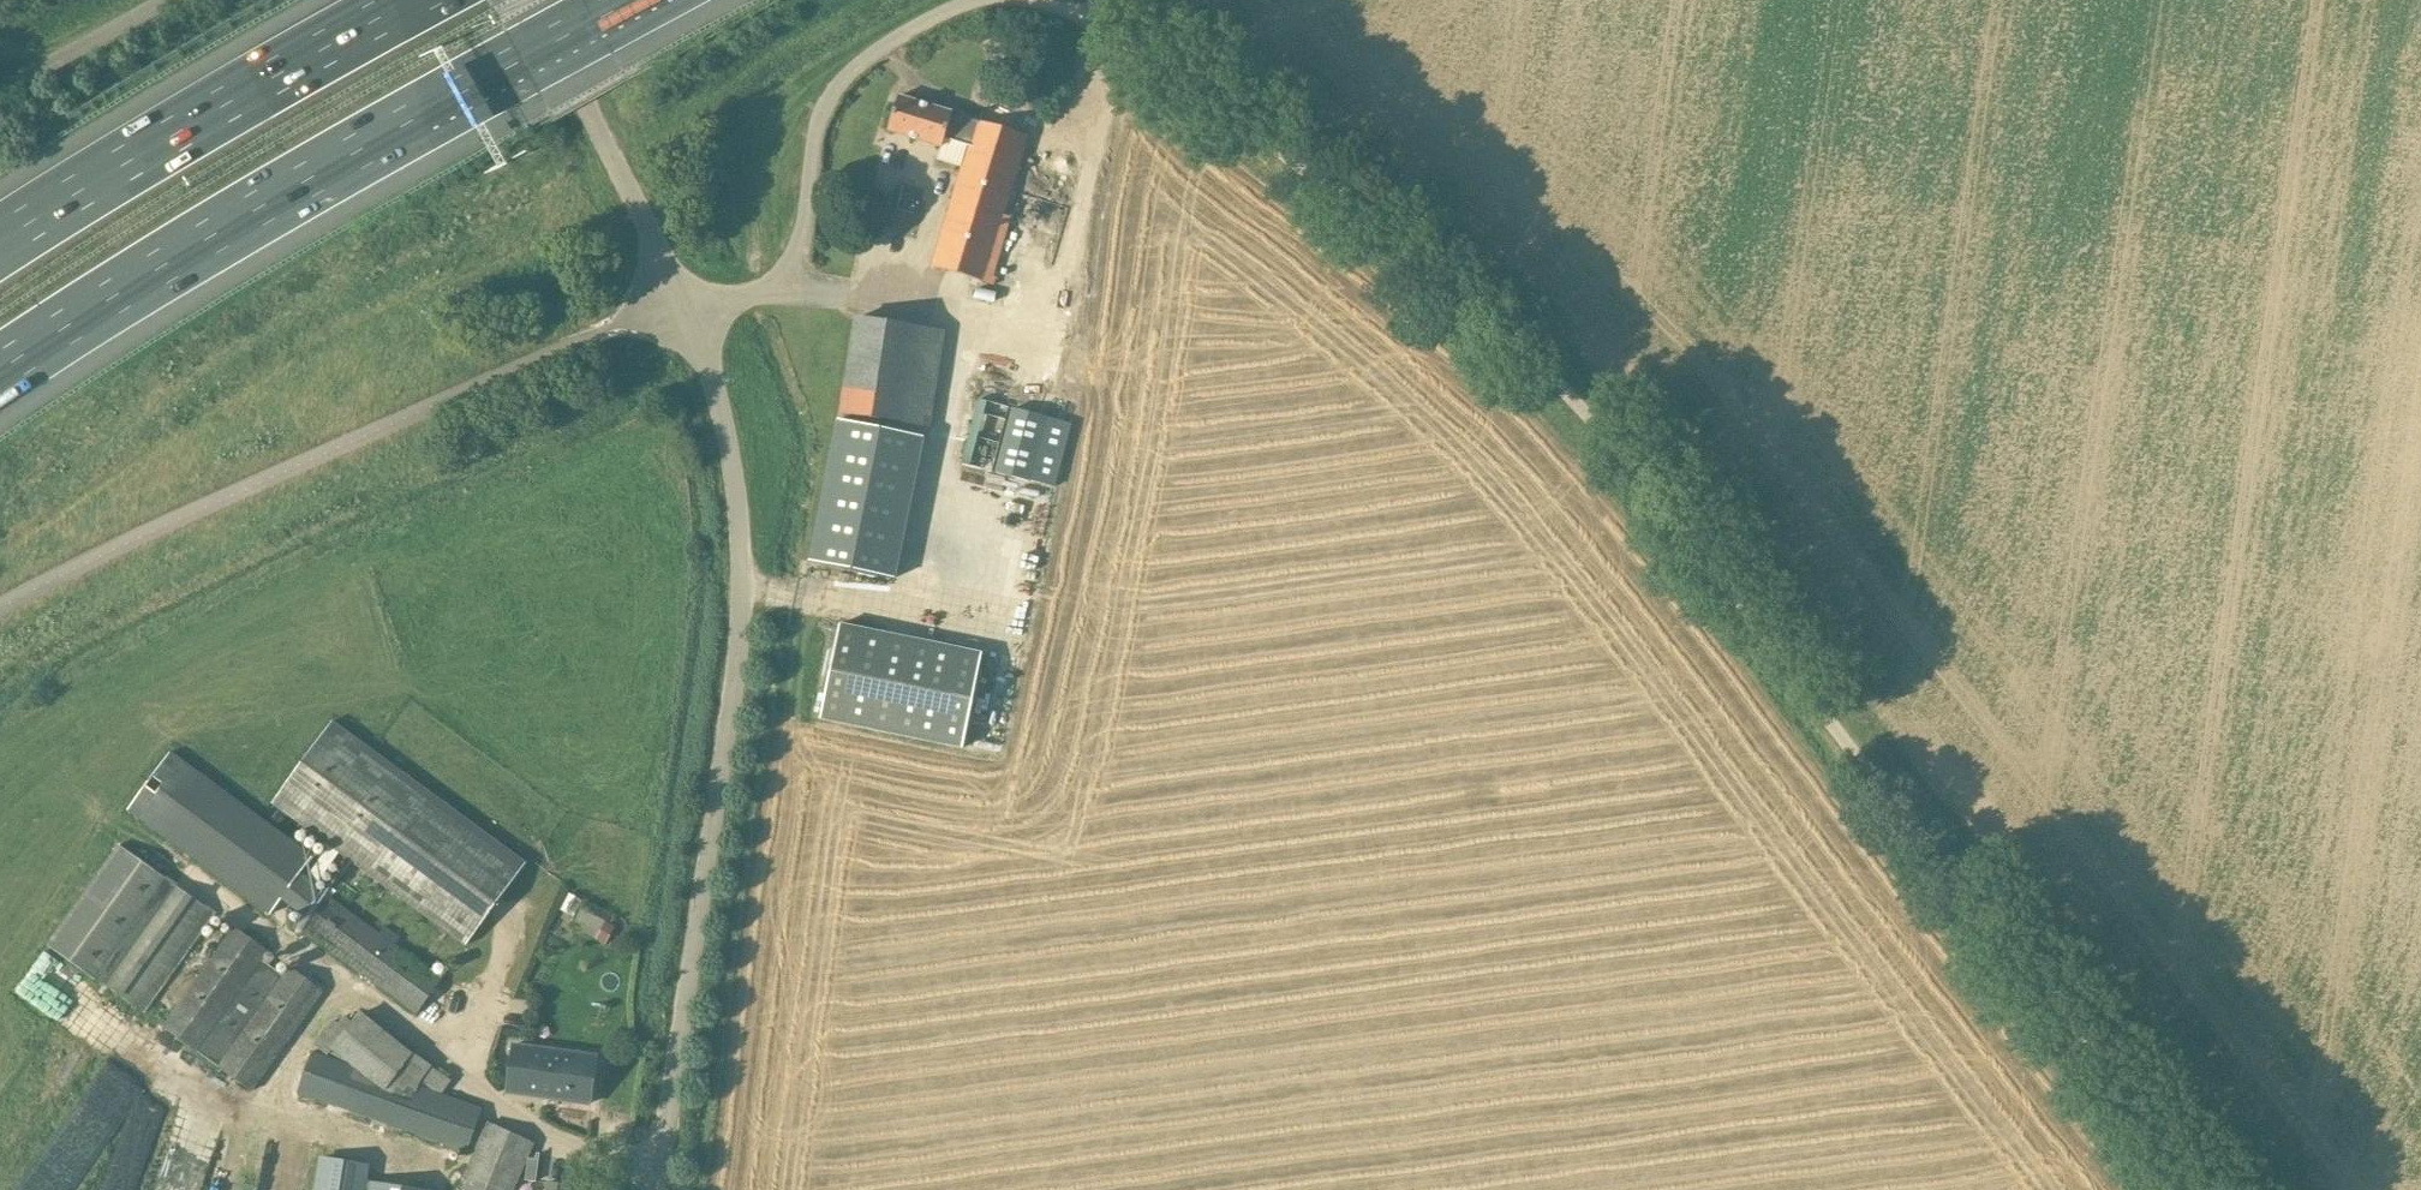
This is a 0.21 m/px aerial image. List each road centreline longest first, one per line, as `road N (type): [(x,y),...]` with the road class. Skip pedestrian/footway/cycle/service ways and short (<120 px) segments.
road 1 (unclassified): [(2216,1189),(1639,465),(1499,331),(1275,144),(1079,16),(1024,0)]
road 2 (unclassified): [(660,1189),(742,650),(736,479),(718,394),(685,309)]
road 3 (motorway): [(0,371),(290,187),(635,0)]
road 4 (motorway): [(417,0),(133,160),(0,248)]
road 5 (unclassified): [(987,0),(903,34),(855,67),(824,111),(790,266),(764,288),(685,309)]
road 6 (unclassified): [(685,309),(529,0)]
road 7 (unclassified): [(162,0),(0,89)]

